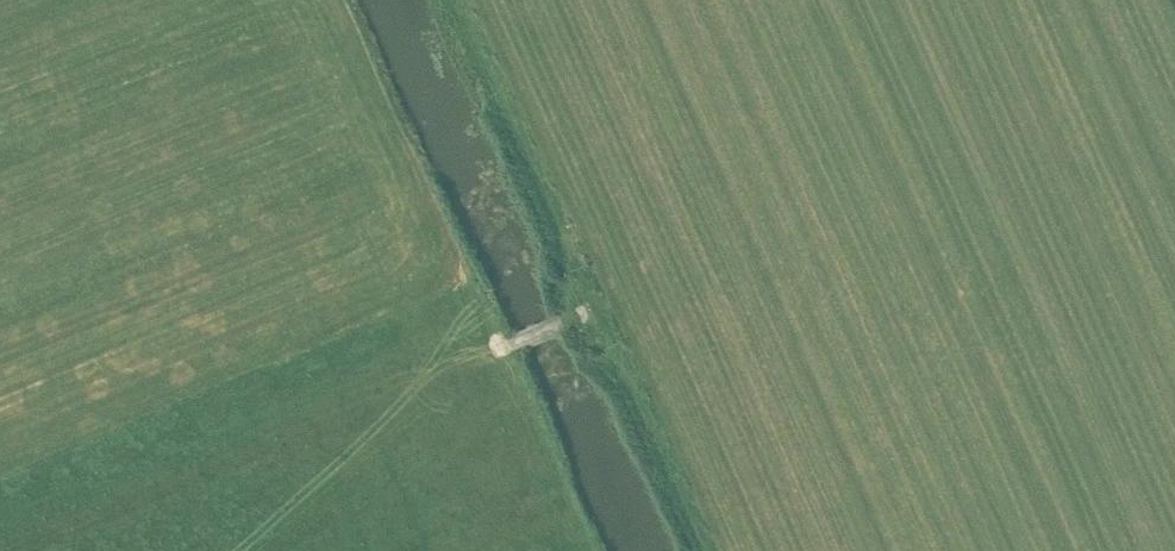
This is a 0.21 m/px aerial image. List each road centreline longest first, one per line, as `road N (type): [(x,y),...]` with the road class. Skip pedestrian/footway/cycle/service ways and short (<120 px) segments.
road 1 (track): [(451,0),(704,550)]

